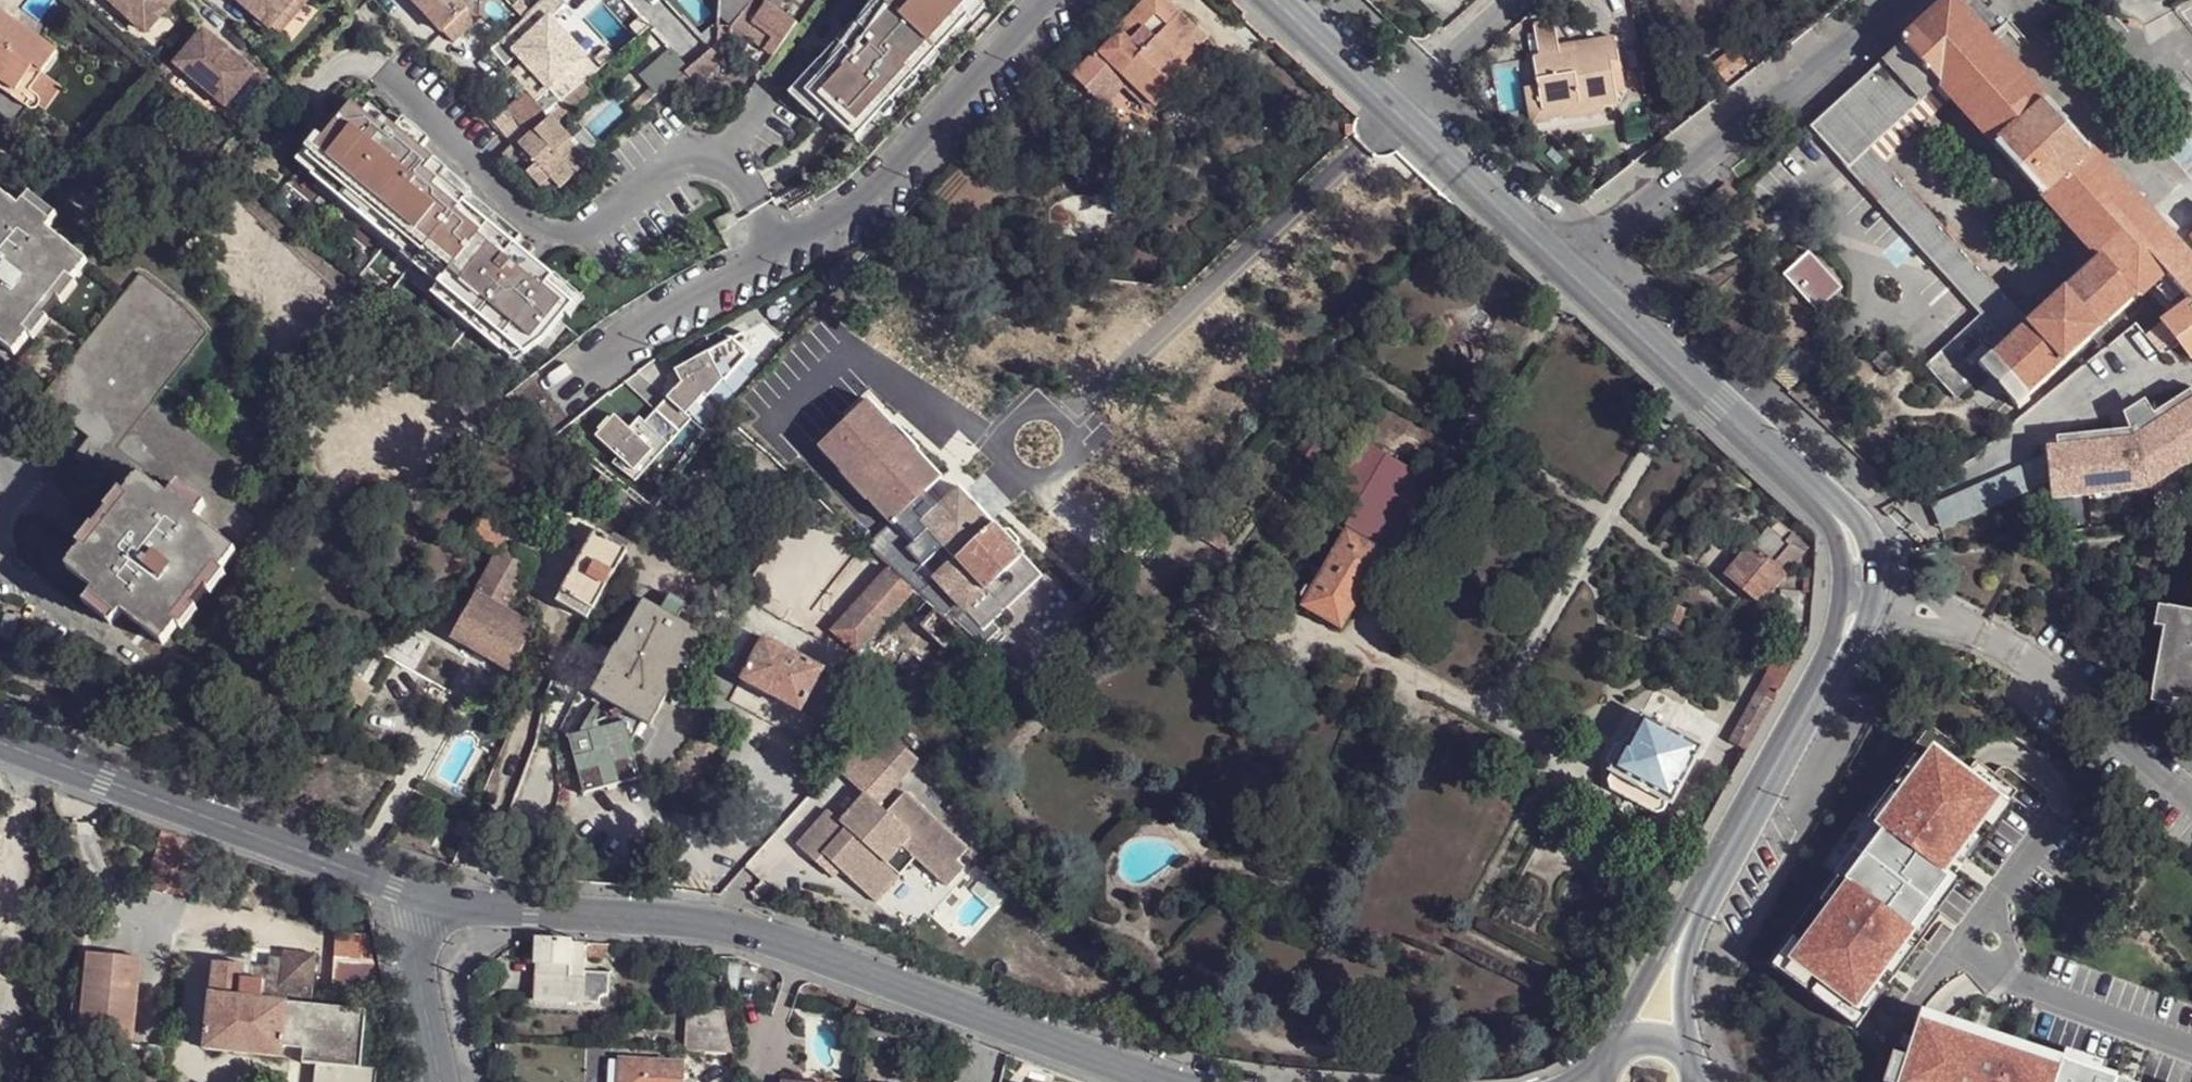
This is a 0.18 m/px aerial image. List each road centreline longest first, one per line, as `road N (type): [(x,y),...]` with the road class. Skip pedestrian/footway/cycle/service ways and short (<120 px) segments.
road 1 (residential): [(421,894),(500,908),(715,922),(1166,1081)]
road 2 (residential): [(576,381),(638,332),(853,213),(1047,0)]
road 3 (residential): [(0,744),(421,894)]
road 4 (residential): [(1577,275),(1905,0)]
road 5 (residential): [(1275,0),(1577,275)]
road 6 (residential): [(1577,275),(1831,511)]
road 7 (residential): [(1833,658),(1684,930)]
road 8 (residential): [(439,1081),(416,960),(421,894)]
road 9 (residential): [(1833,658),(1851,647),(1868,587),(1866,549),(1831,511)]
road 10 (residential): [(1831,511),(1841,575),(1833,658)]
road 11 (residential): [(1684,930),(1655,962),(1619,1036)]

